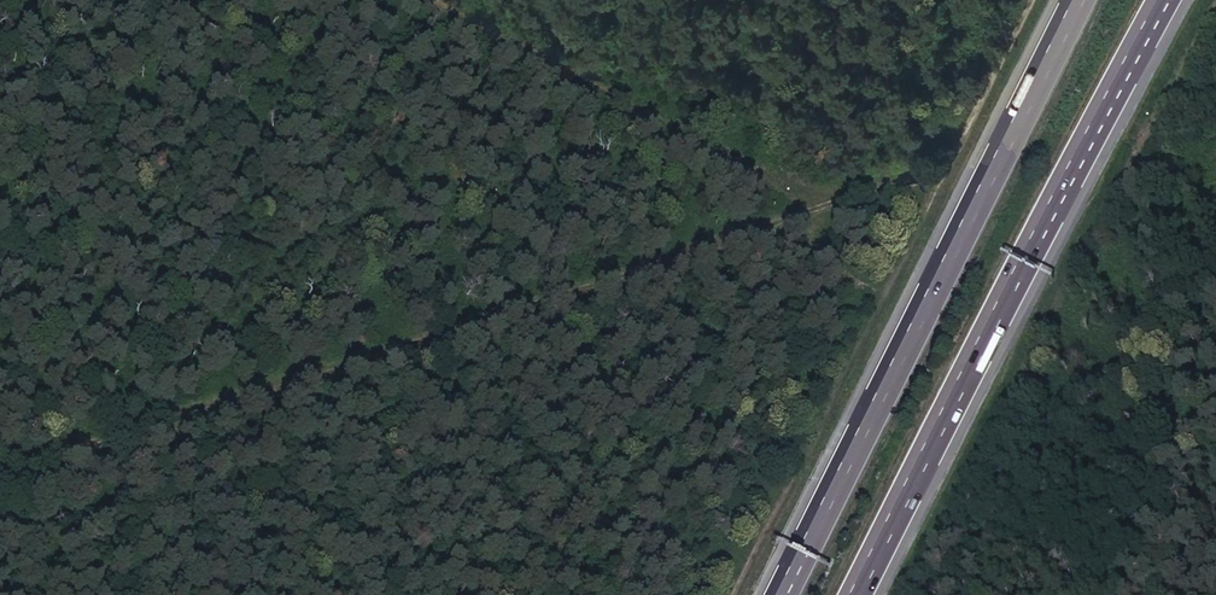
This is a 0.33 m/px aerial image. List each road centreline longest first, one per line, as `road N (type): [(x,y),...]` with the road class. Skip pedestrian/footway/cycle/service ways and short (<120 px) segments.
road 1 (track): [(944,173),(820,205),(565,294),(0,467)]
road 2 (trunk): [(857,594),(1165,0)]
road 3 (track): [(726,594),(1028,0)]
road 4 (trunk): [(1074,0),(778,594)]

